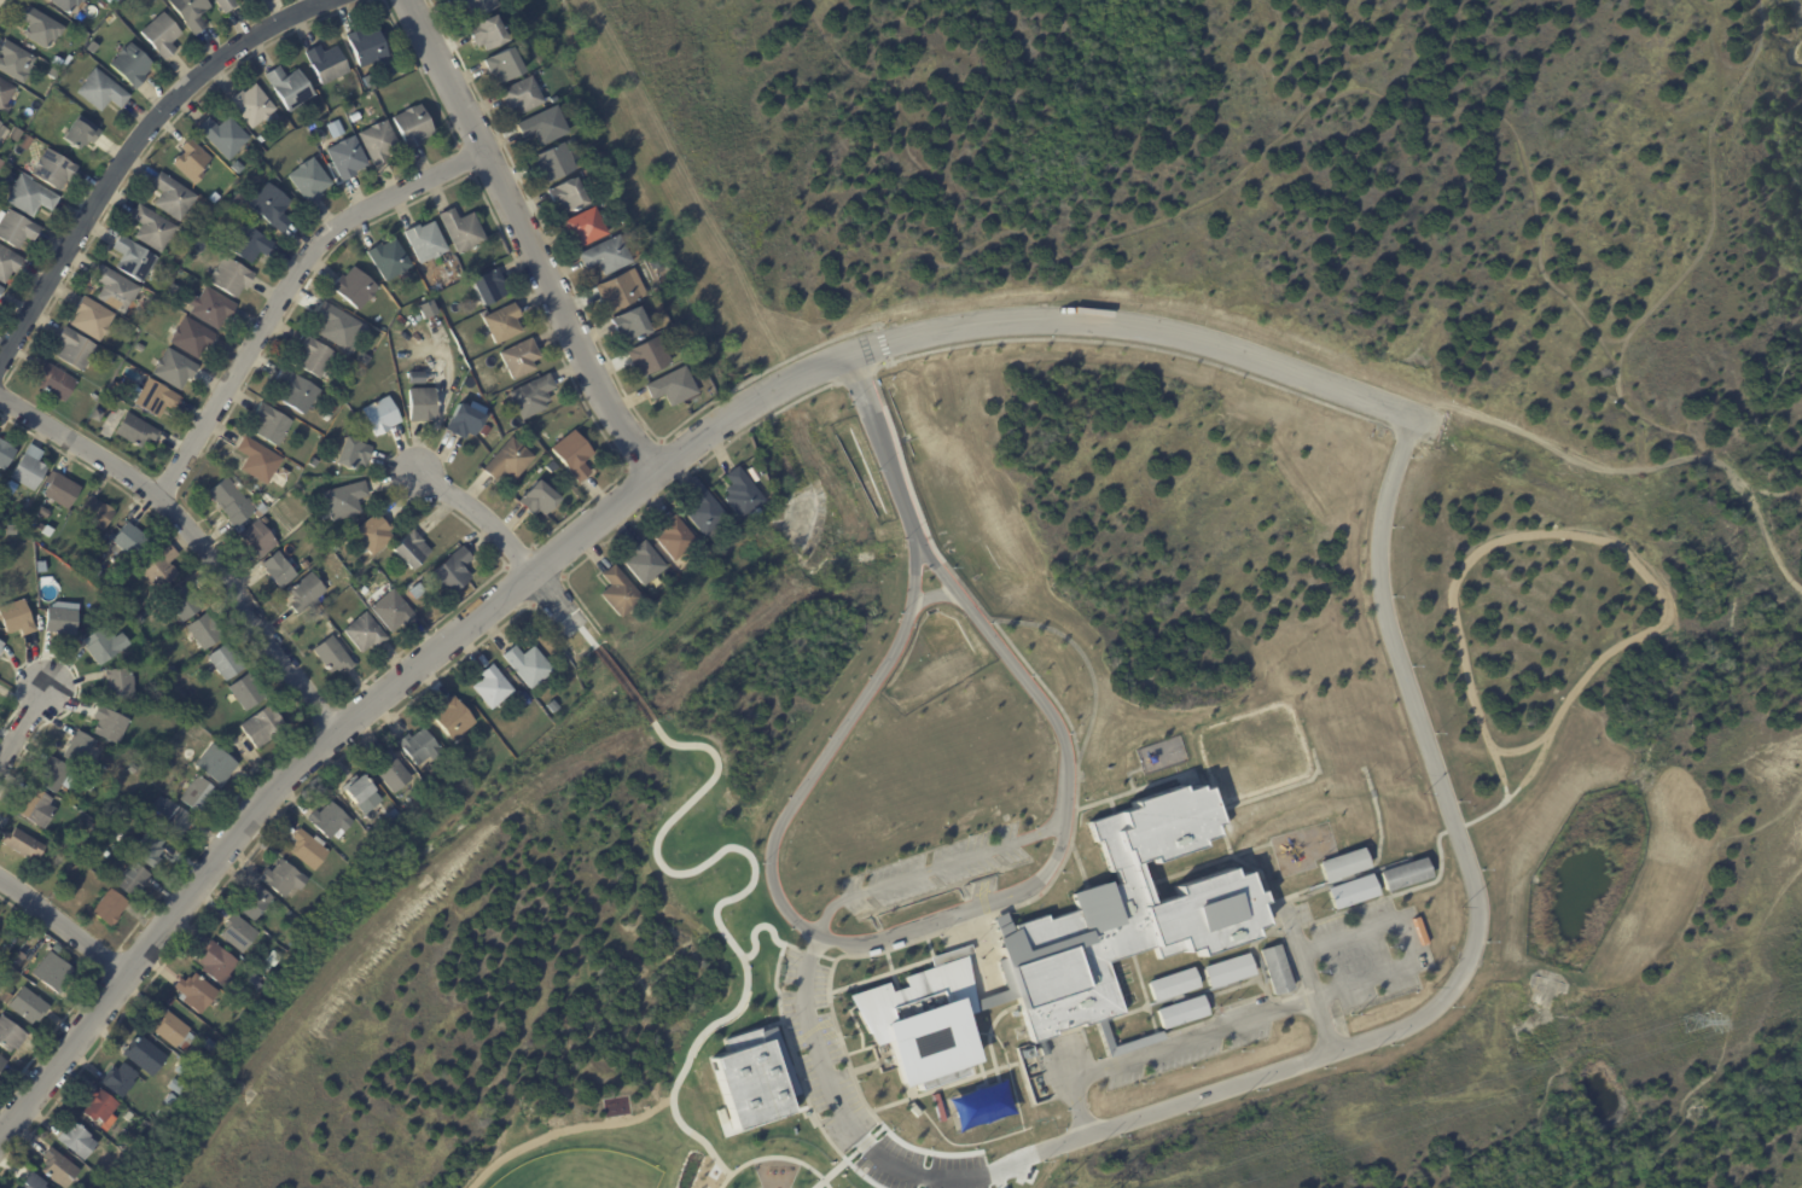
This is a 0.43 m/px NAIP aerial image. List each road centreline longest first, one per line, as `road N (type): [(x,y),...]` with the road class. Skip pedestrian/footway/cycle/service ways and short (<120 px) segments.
road 1 (residential): [(0,1136),(296,764),(655,474)]
road 2 (residential): [(845,355),(963,326),(1077,321),(1193,339),(1414,417)]
road 3 (residential): [(655,474),(600,398),(405,0)]
road 4 (residential): [(0,360),(165,109),(236,48),(324,0)]
road 5 (residential): [(0,394),(163,491),(333,732)]
road 6 (residential): [(163,491),(309,254),(341,220),(483,152)]
road 7 (track): [(1414,417),(1452,410),(1600,465),(1637,467),(1695,454),(1746,479),(1772,558),(1801,585)]
road 8 (residential): [(586,644),(489,525),(414,472)]
road 9 (residential): [(655,474),(760,397),(845,355)]
road 10 (residential): [(0,882),(127,973)]

